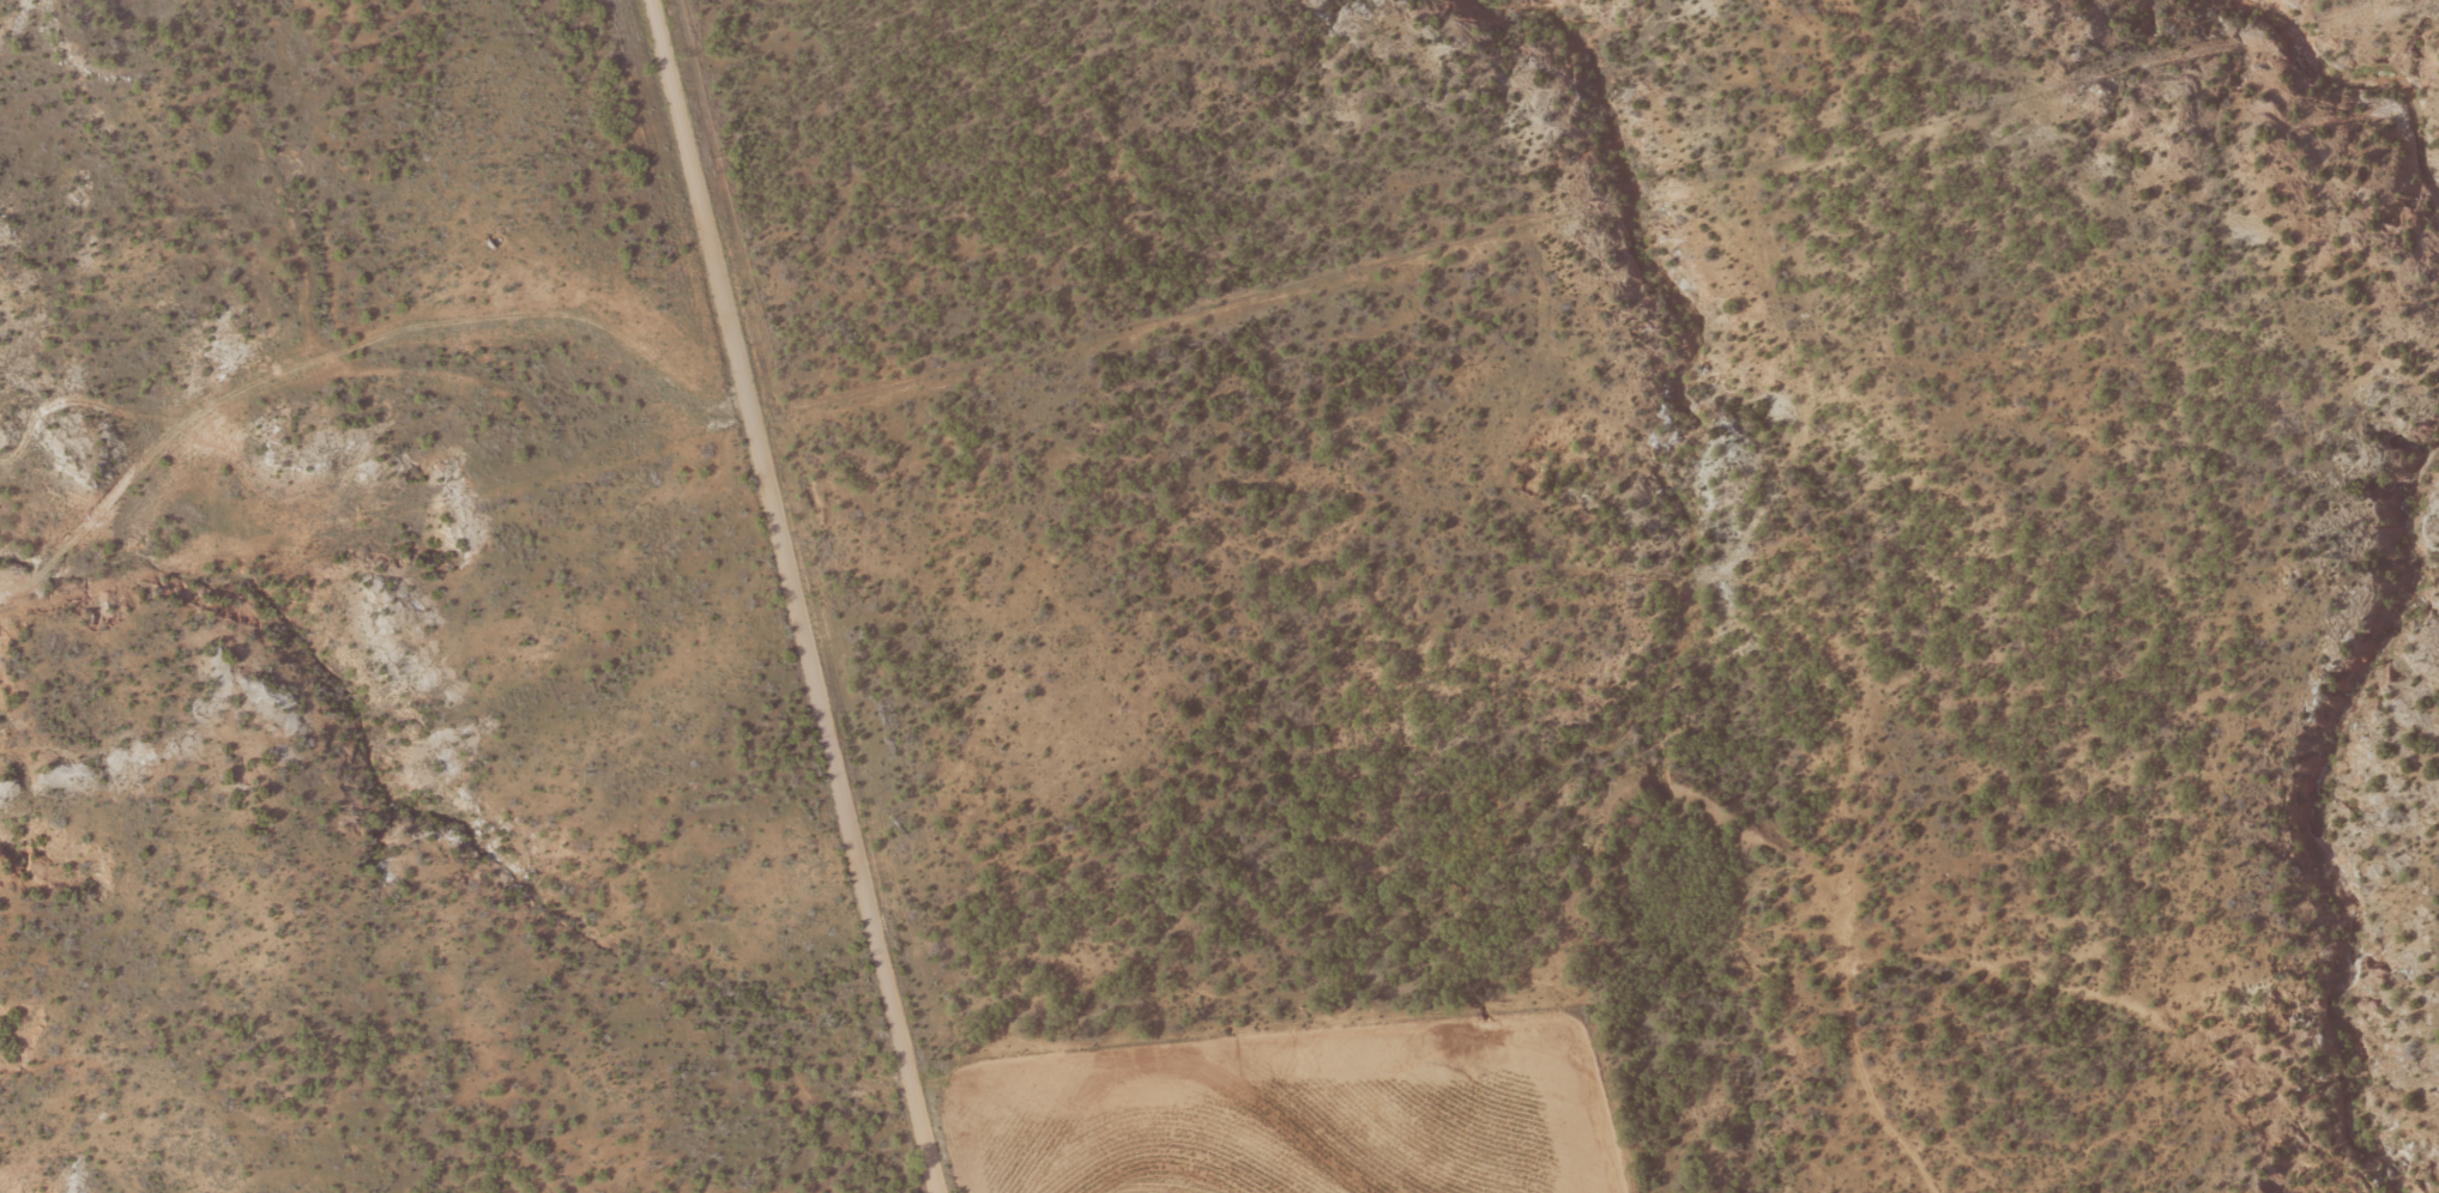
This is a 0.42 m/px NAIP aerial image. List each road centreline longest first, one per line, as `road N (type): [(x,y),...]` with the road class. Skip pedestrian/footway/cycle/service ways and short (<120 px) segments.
road 1 (residential): [(915,1192),(624,0)]
road 2 (residential): [(1913,1192),(1896,1065),(1805,879)]

